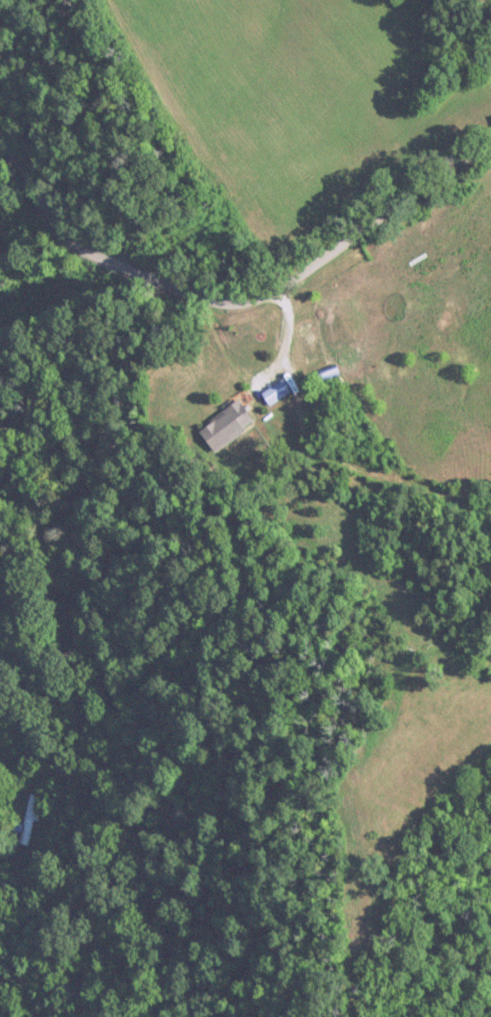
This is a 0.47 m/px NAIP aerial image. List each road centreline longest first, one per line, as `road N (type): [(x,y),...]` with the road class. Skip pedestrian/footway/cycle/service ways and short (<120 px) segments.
road 1 (residential): [(0,85),(41,125),(85,239),(167,289),(229,297),(292,276),(490,143)]

